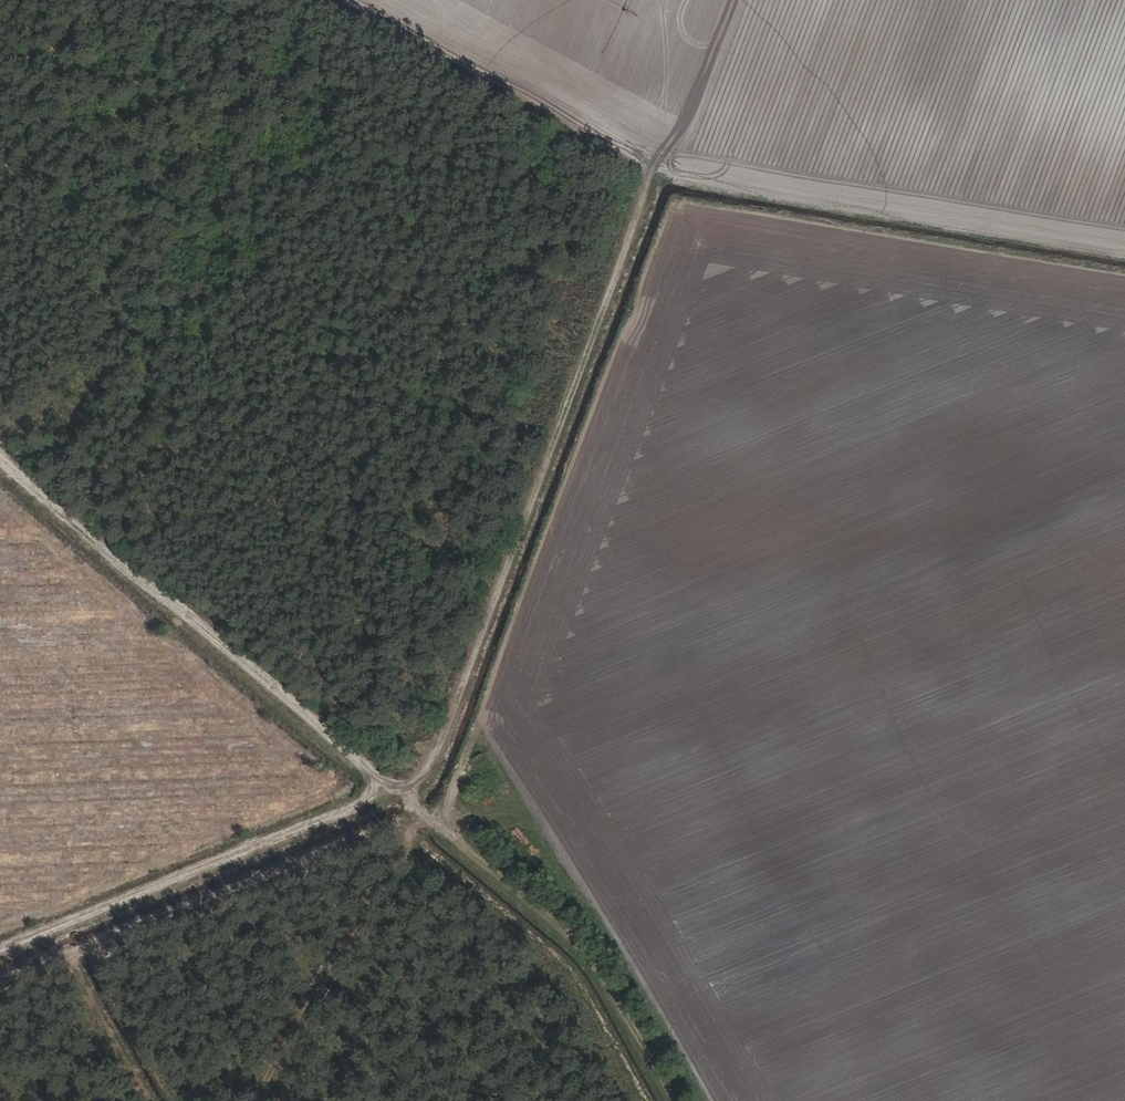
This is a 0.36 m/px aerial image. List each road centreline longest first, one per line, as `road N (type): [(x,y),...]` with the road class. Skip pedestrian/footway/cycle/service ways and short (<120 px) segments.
road 1 (track): [(0,951),(369,804),(439,750),(648,182)]
road 2 (track): [(0,453),(398,786),(593,961),(672,1100)]

